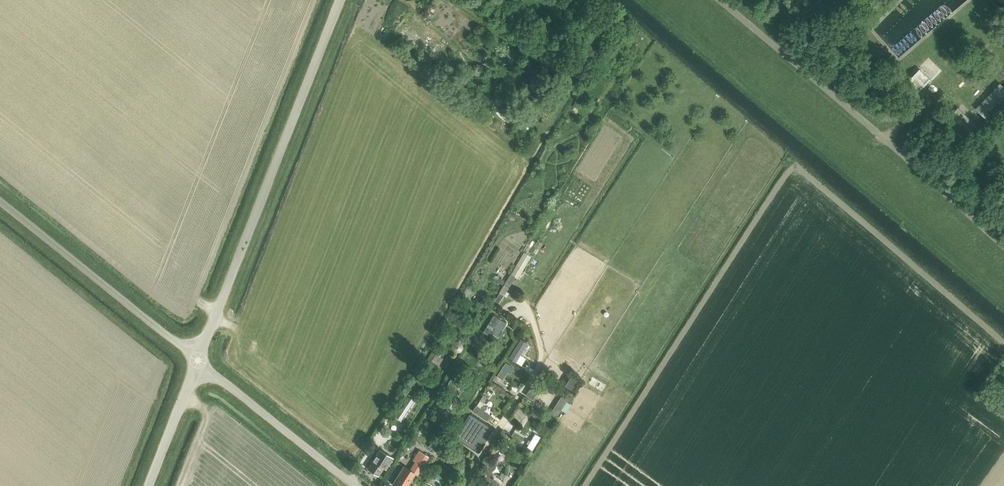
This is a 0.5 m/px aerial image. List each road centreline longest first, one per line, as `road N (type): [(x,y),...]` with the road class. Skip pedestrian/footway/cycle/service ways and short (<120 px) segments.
road 1 (unclassified): [(197,360),(342,0)]
road 2 (unclassified): [(197,360),(0,200)]
road 3 (unclassified): [(354,485),(197,360)]
road 4 (unclassified): [(148,485),(197,360)]

